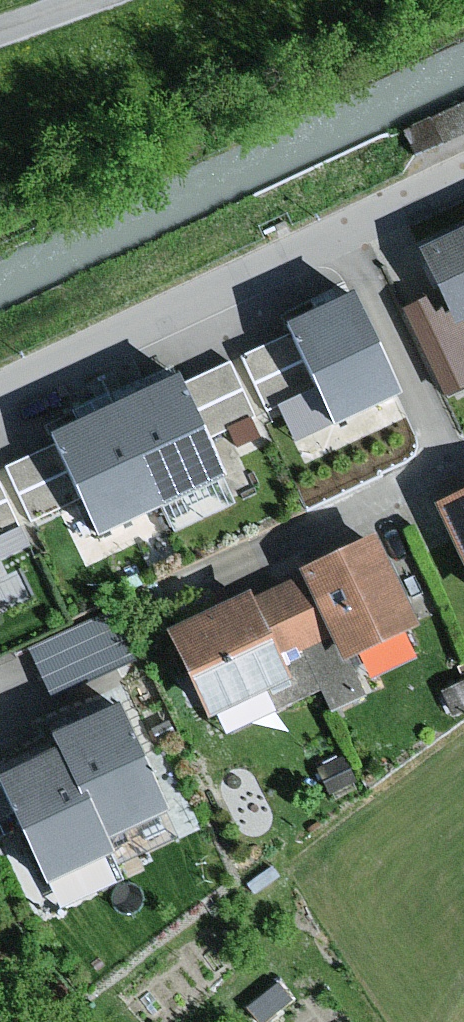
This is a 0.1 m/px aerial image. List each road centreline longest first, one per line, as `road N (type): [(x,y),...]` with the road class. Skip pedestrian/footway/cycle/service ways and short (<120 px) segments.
road 1 (residential): [(463,169),(0,388)]

